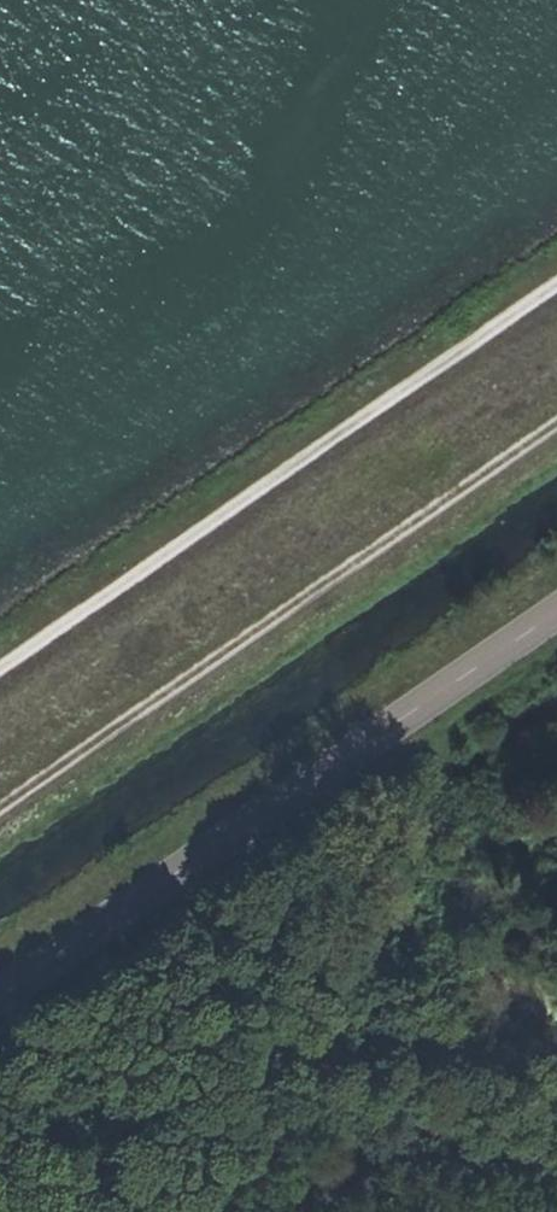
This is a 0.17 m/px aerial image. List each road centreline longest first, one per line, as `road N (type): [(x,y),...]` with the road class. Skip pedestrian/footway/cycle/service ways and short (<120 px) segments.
road 1 (tertiary): [(556,605),(0,989)]
road 2 (track): [(556,438),(0,821)]
road 3 (track): [(556,290),(0,664)]
road 4 (track): [(198,1211),(318,973),(420,827),(369,735)]

